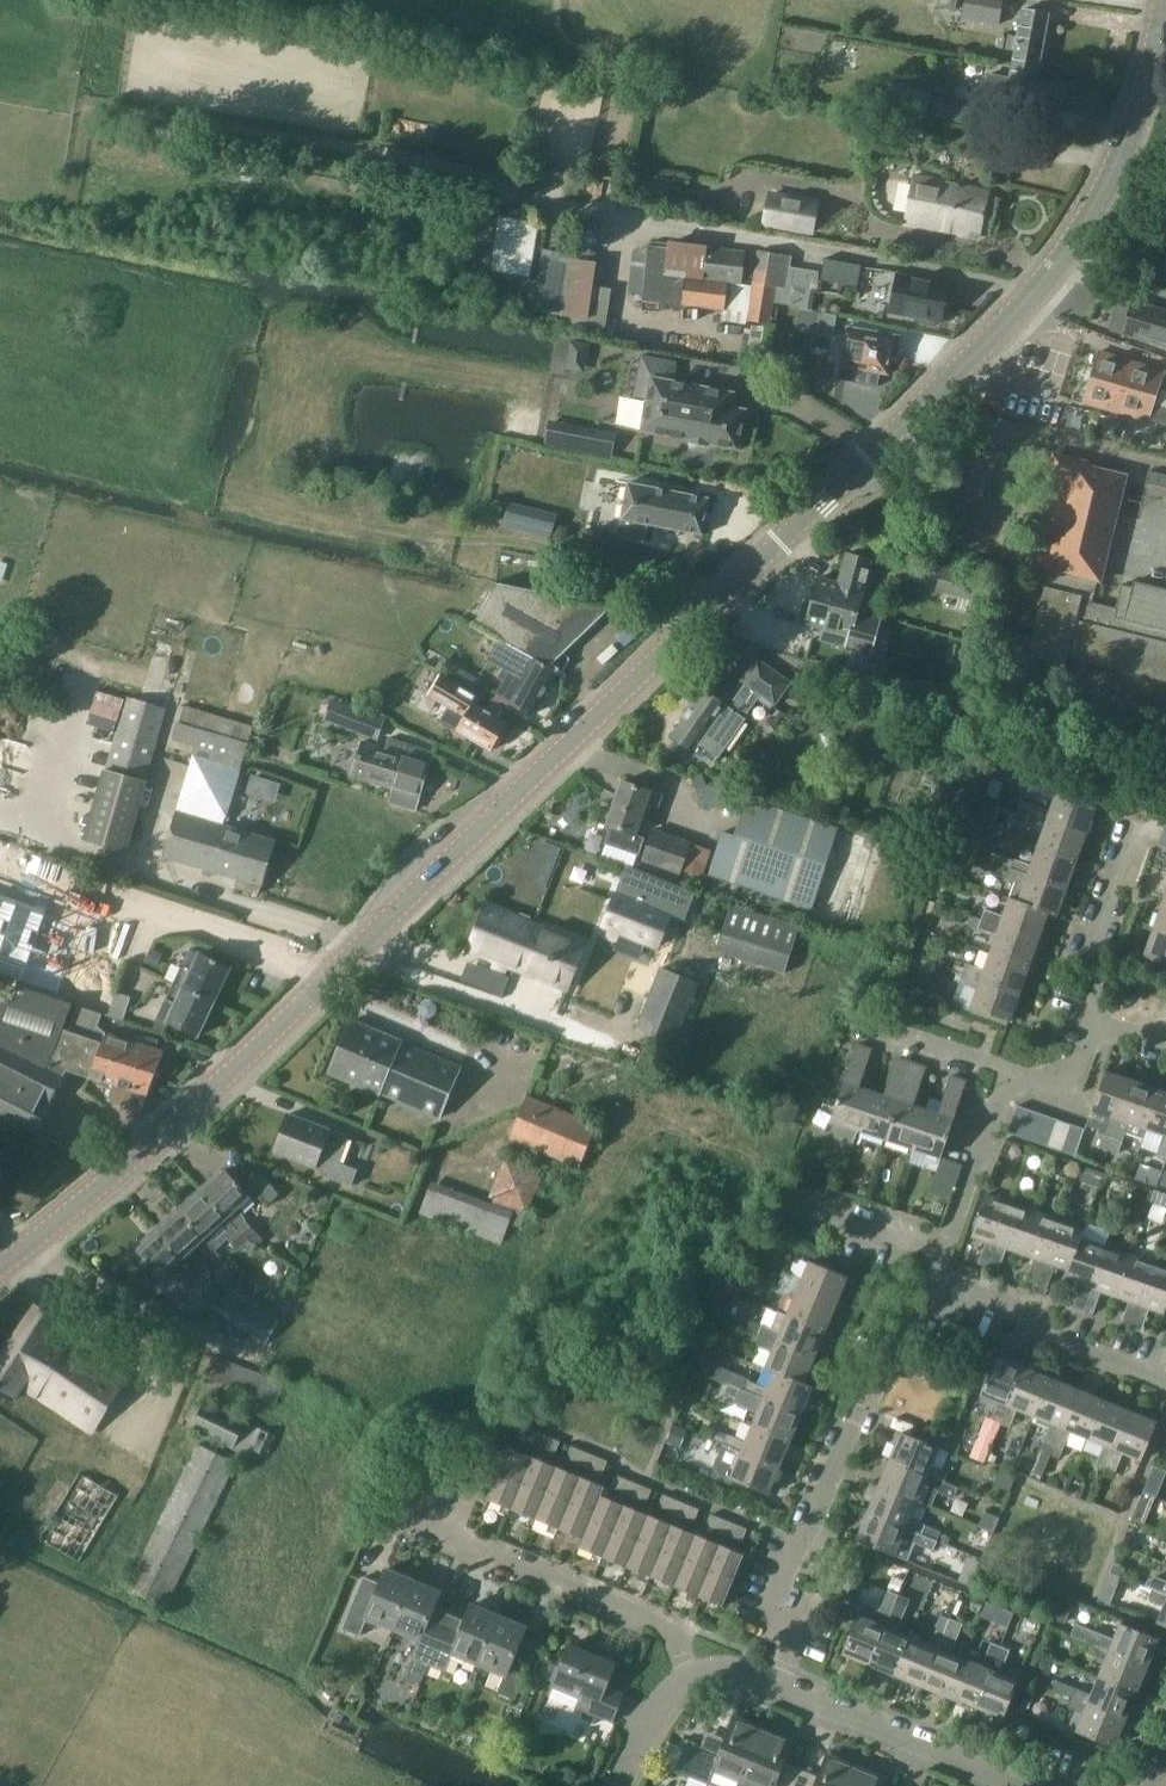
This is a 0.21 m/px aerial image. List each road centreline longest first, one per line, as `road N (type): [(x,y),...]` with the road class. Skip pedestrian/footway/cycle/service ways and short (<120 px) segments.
road 1 (tertiary): [(0,1270),(155,1143),(1057,271)]
road 2 (residential): [(784,1688),(802,1541),(883,1343),(922,1269)]
road 3 (residential): [(687,1673),(673,1625),(433,1523)]
road 4 (tertiary): [(1057,271),(1111,184),(1137,120),(1165,0)]
road 5 (residential): [(784,1688),(1060,1785)]
road 6 (residential): [(1165,1366),(922,1269)]
road 7 (residential): [(1148,808),(1096,967),(1113,1014)]
road 8 (residential): [(922,1269),(1001,1072)]
road 9 (residential): [(922,1269),(901,1236),(786,1195)]
road 10 (residential): [(1113,1014),(1089,1067),(1057,1078),(1001,1072)]
road 11 (residential): [(619,1785),(687,1673)]
road 12 (residential): [(1001,1072),(881,1029)]

